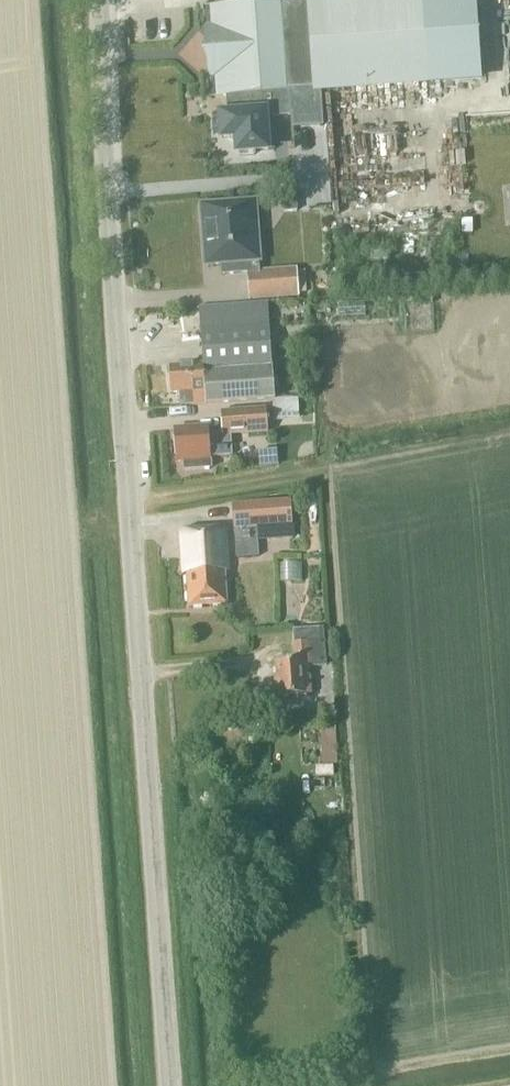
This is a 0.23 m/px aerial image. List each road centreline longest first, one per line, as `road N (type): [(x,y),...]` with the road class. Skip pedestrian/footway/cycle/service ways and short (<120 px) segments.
road 1 (tertiary): [(170,1085),(100,0)]

